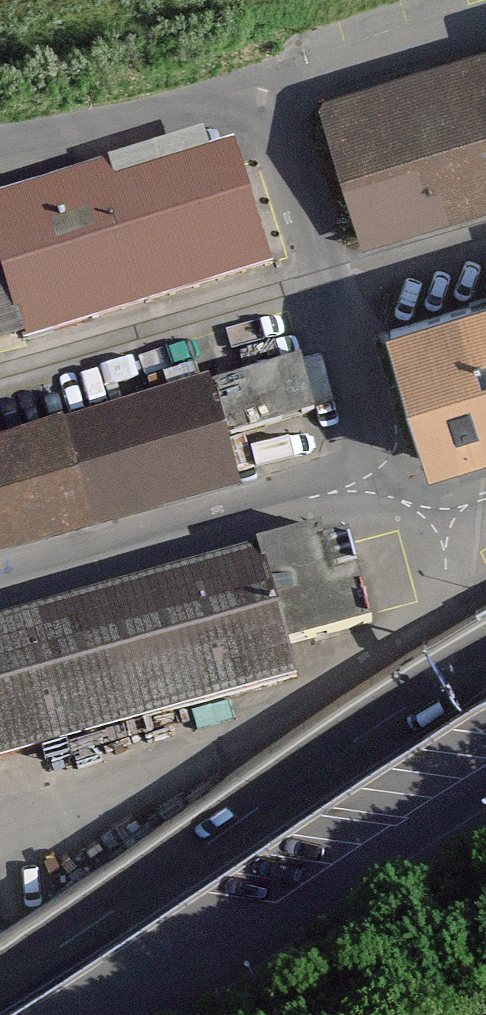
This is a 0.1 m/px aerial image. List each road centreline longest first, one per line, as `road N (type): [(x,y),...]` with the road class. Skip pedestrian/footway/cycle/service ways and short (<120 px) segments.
road 1 (motorway): [(485,659),(352,742),(0,989)]
road 2 (motorway): [(120,1014),(485,770)]

